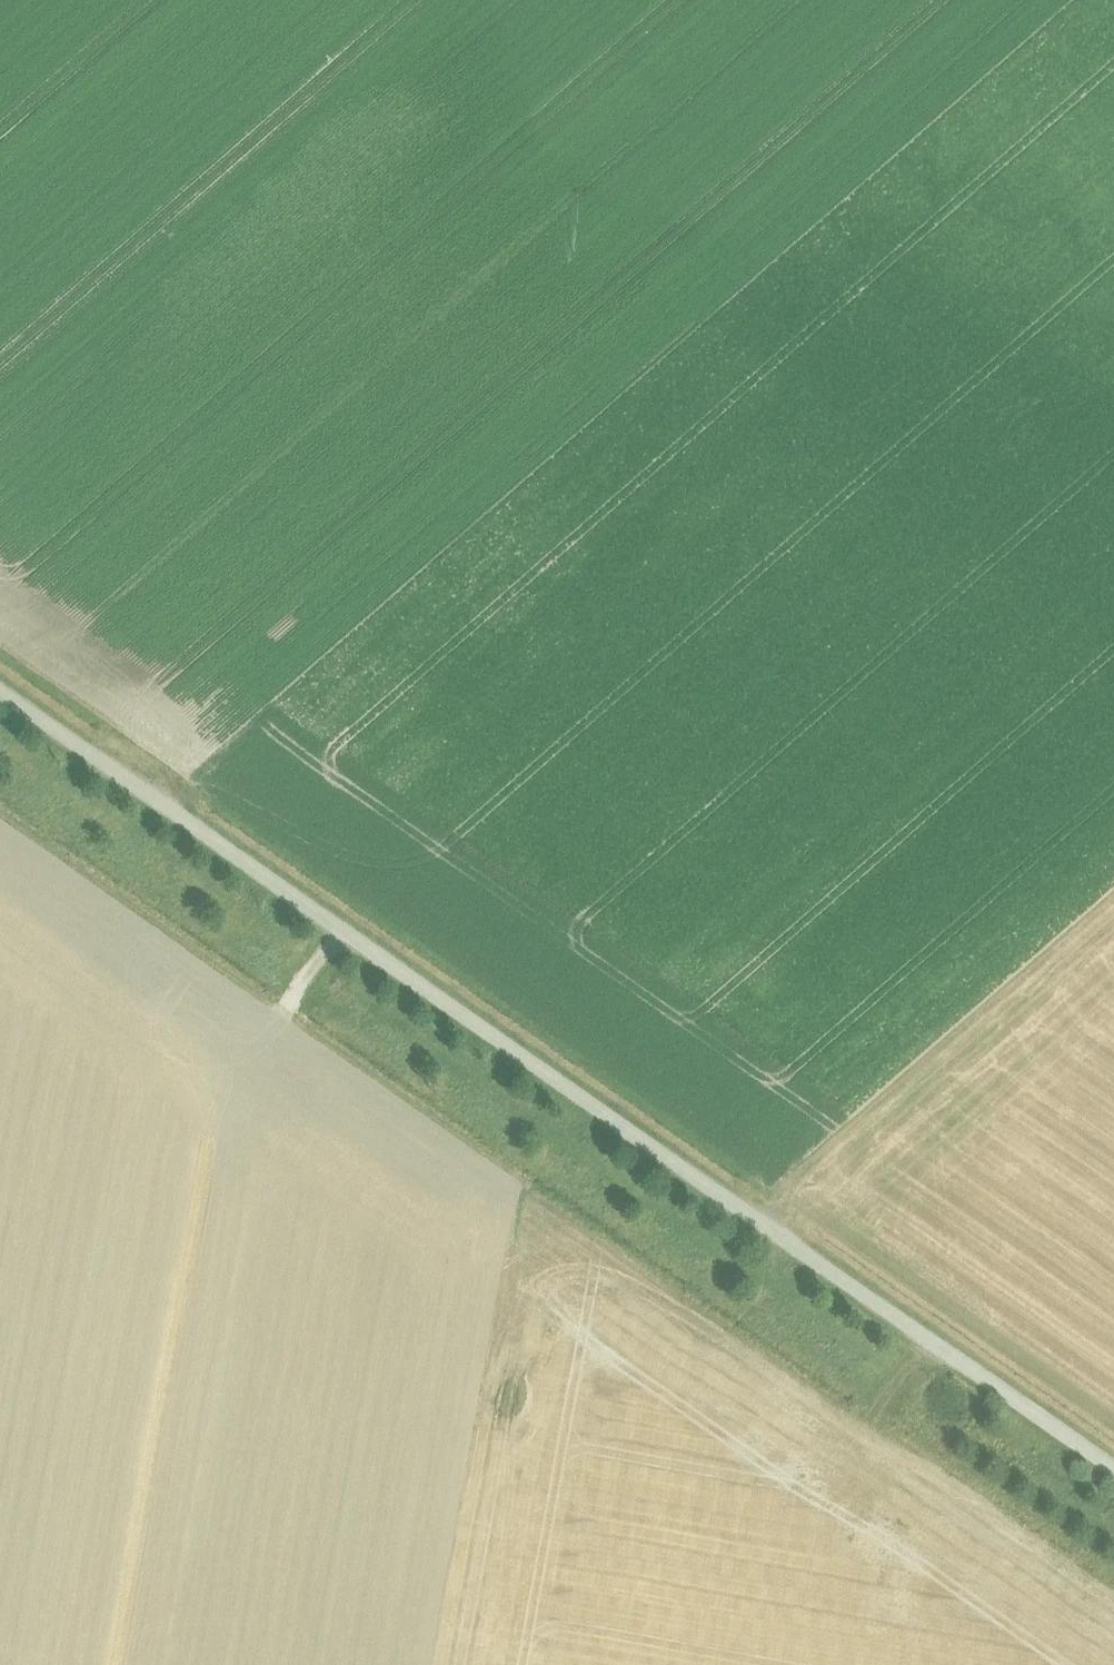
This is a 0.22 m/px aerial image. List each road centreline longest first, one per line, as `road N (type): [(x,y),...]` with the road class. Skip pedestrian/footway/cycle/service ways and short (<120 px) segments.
road 1 (unclassified): [(1113,1470),(0,690)]

